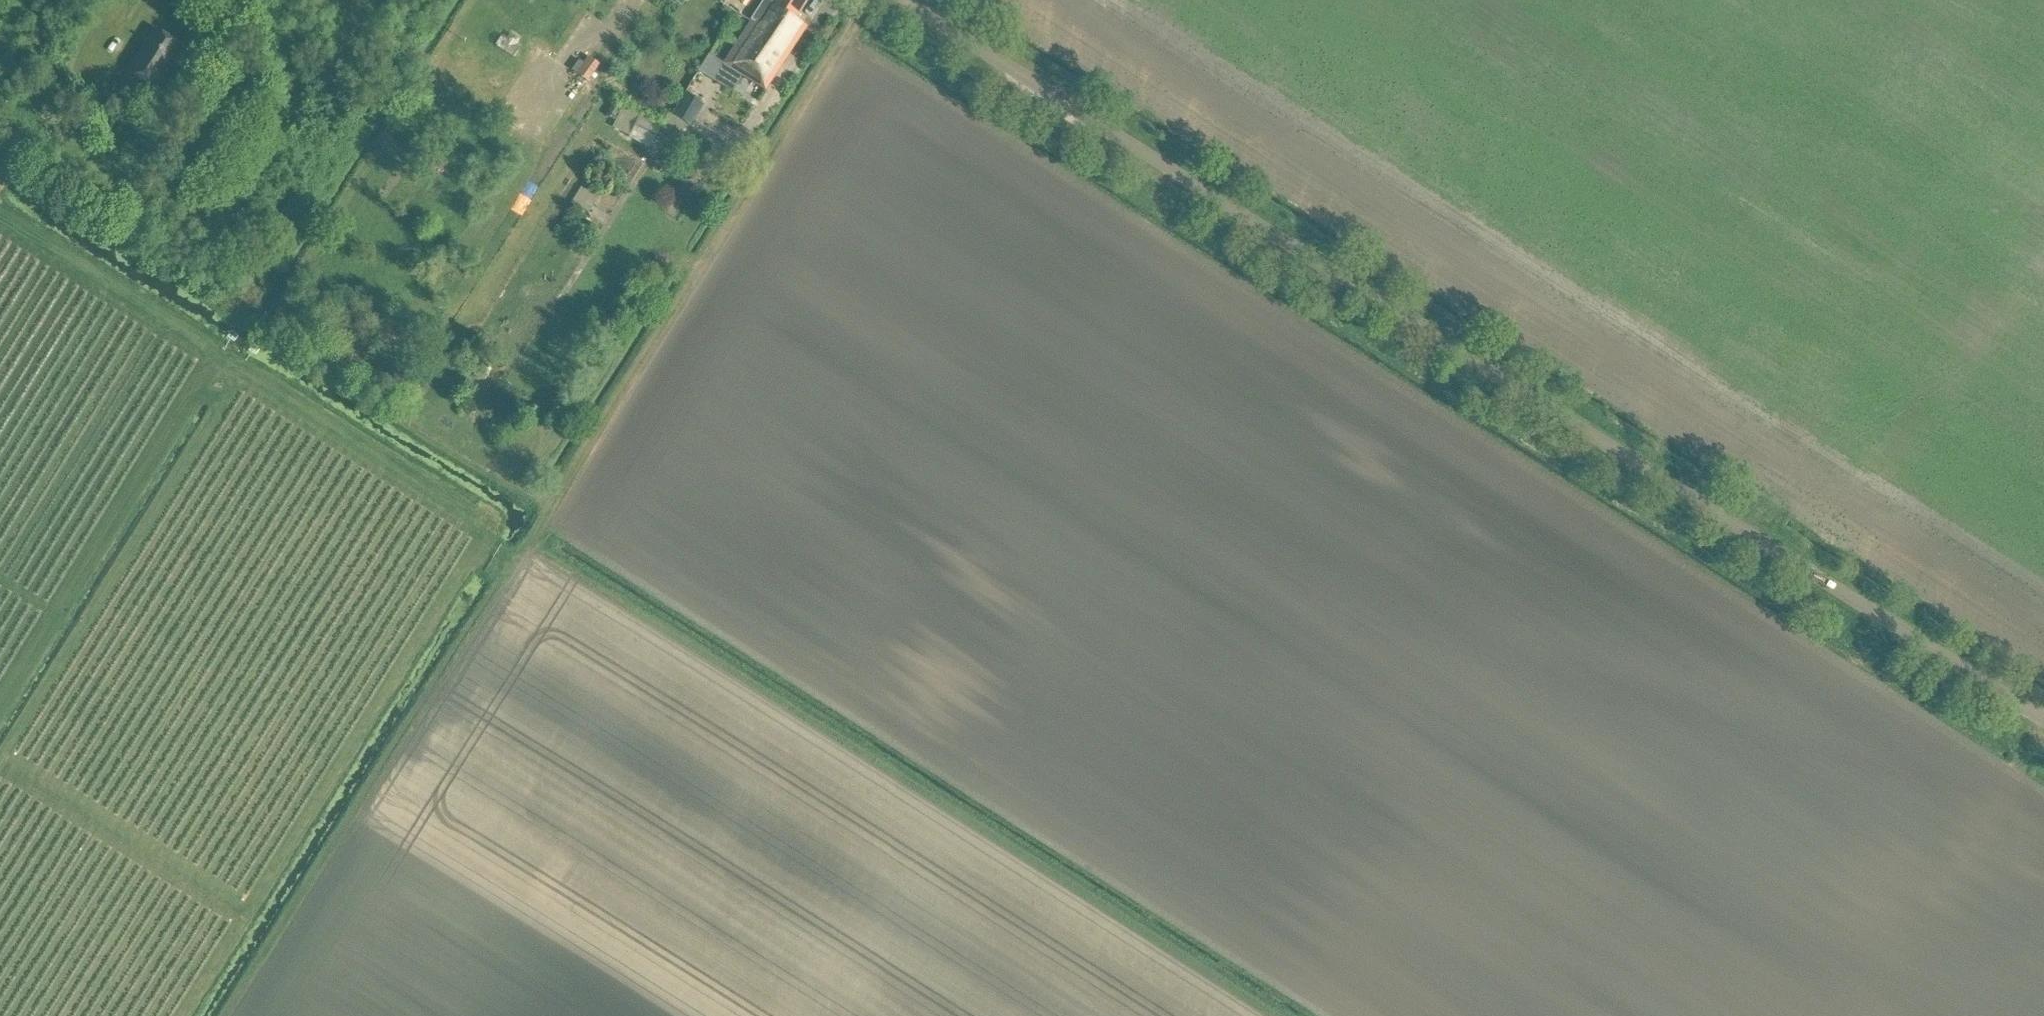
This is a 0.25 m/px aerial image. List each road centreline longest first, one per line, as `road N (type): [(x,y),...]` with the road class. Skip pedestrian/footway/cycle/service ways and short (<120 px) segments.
road 1 (unclassified): [(2043,718),(902,0)]

